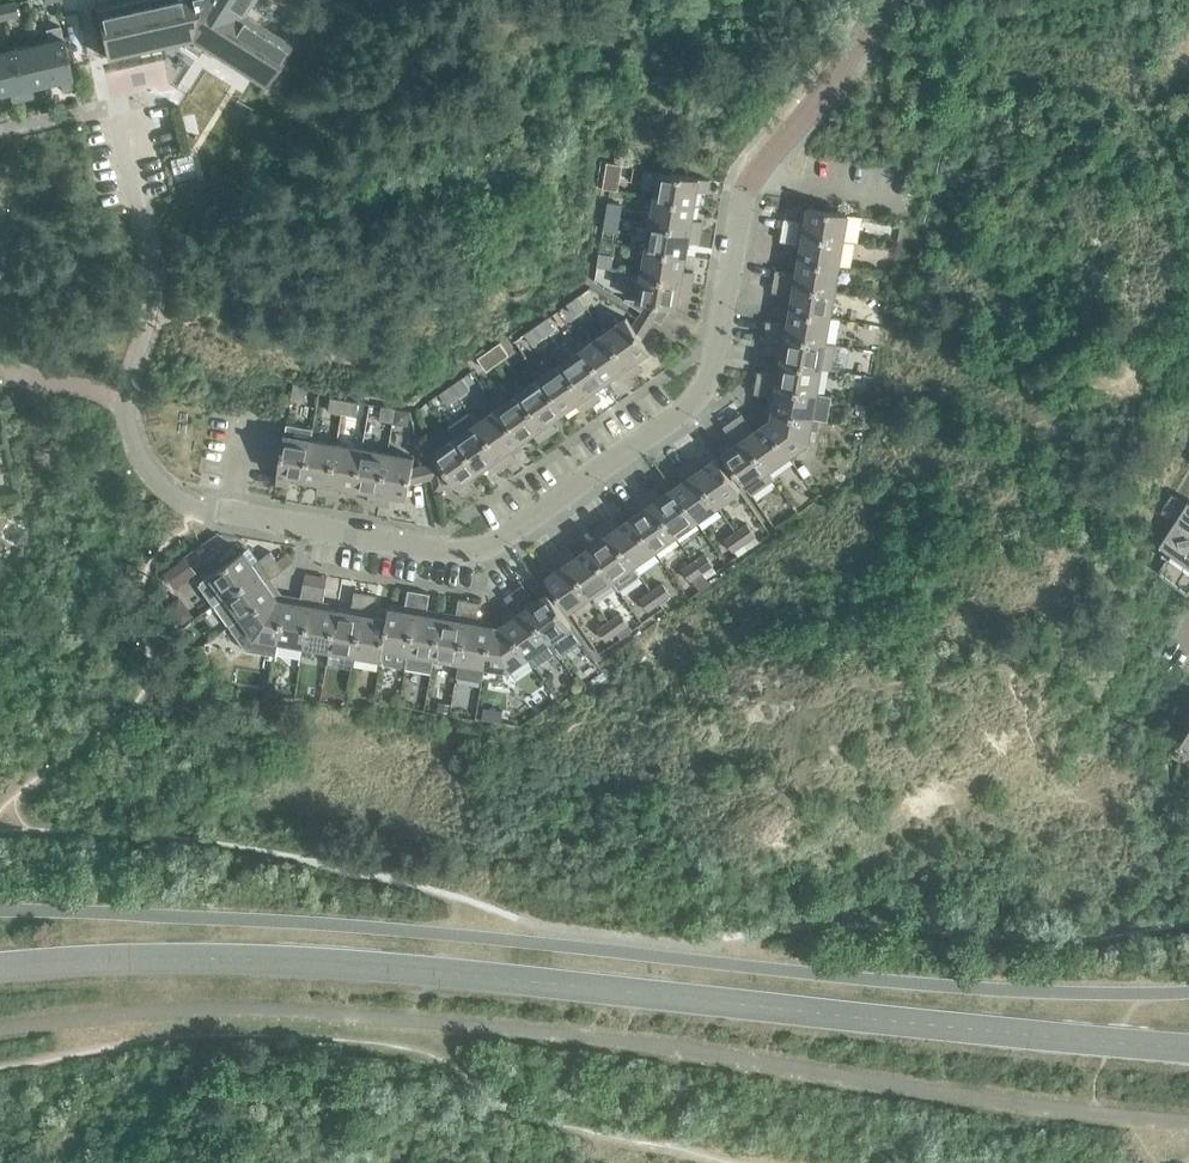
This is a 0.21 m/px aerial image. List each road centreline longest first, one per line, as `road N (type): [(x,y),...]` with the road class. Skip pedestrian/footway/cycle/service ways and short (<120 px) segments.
road 1 (residential): [(121,115),(155,284),(132,399),(144,470),(203,512),(480,554),(713,383),(731,233),(880,0)]
road 2 (tertiary): [(1188,1052),(401,967),(166,955),(0,966)]

